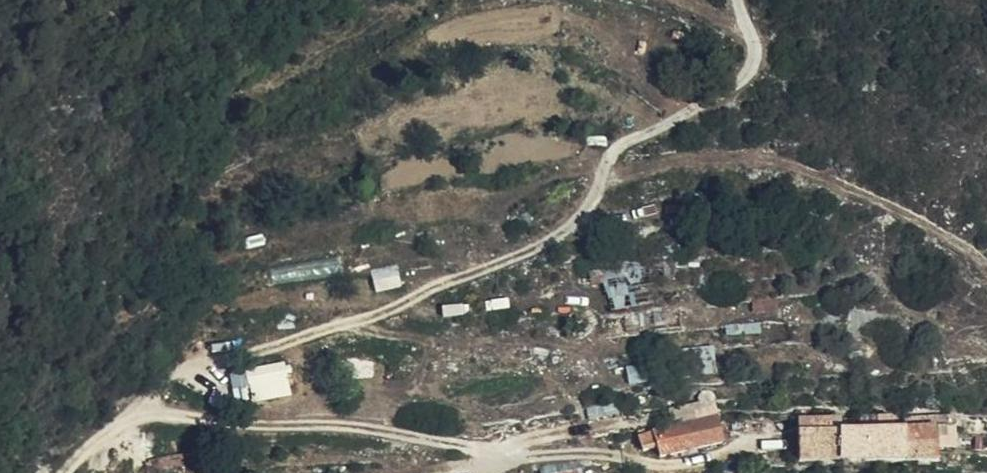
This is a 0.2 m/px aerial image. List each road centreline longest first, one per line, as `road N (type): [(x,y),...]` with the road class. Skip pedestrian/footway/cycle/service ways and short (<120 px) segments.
road 1 (track): [(133,412),(169,378),(291,345),(569,230),(620,149),(751,70),(756,48),(737,0)]
road 2 (track): [(65,472),(88,442),(133,412),(334,420),(540,456)]
road 3 (track): [(986,267),(845,186),(753,157),(651,167),(603,184)]

